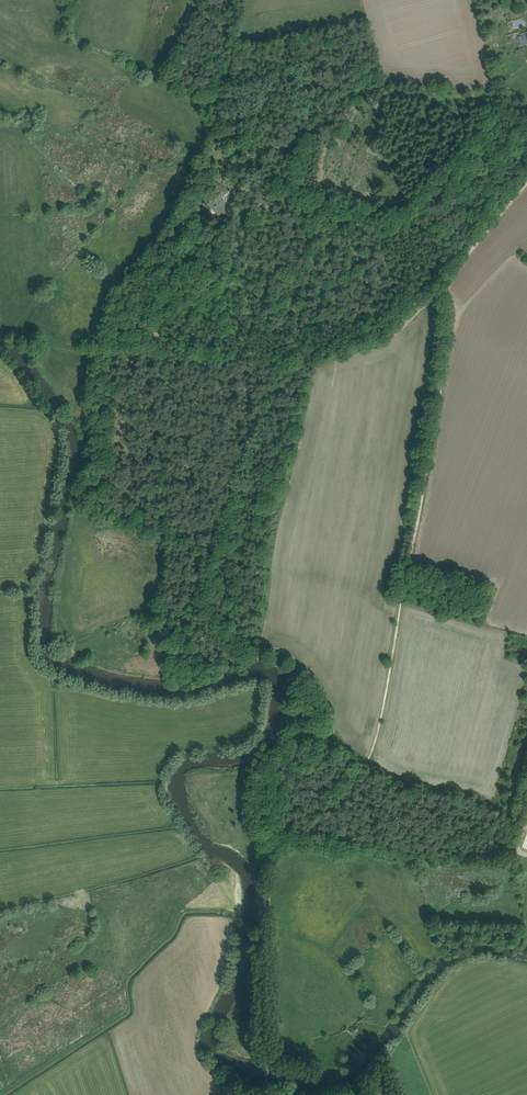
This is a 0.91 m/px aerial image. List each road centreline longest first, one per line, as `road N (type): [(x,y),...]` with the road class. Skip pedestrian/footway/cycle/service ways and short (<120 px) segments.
road 1 (track): [(446,285),(447,357),(371,752),(345,787),(280,839)]
road 2 (track): [(280,839),(266,880),(267,1086),(253,1094)]
road 3 (track): [(512,852),(442,859),(280,839)]
road 4 (track): [(302,360),(102,348)]
road 5 (track): [(476,242),(283,196)]
road 6 (track): [(446,285),(376,348),(302,360)]
road 7 (track): [(526,180),(446,285)]

